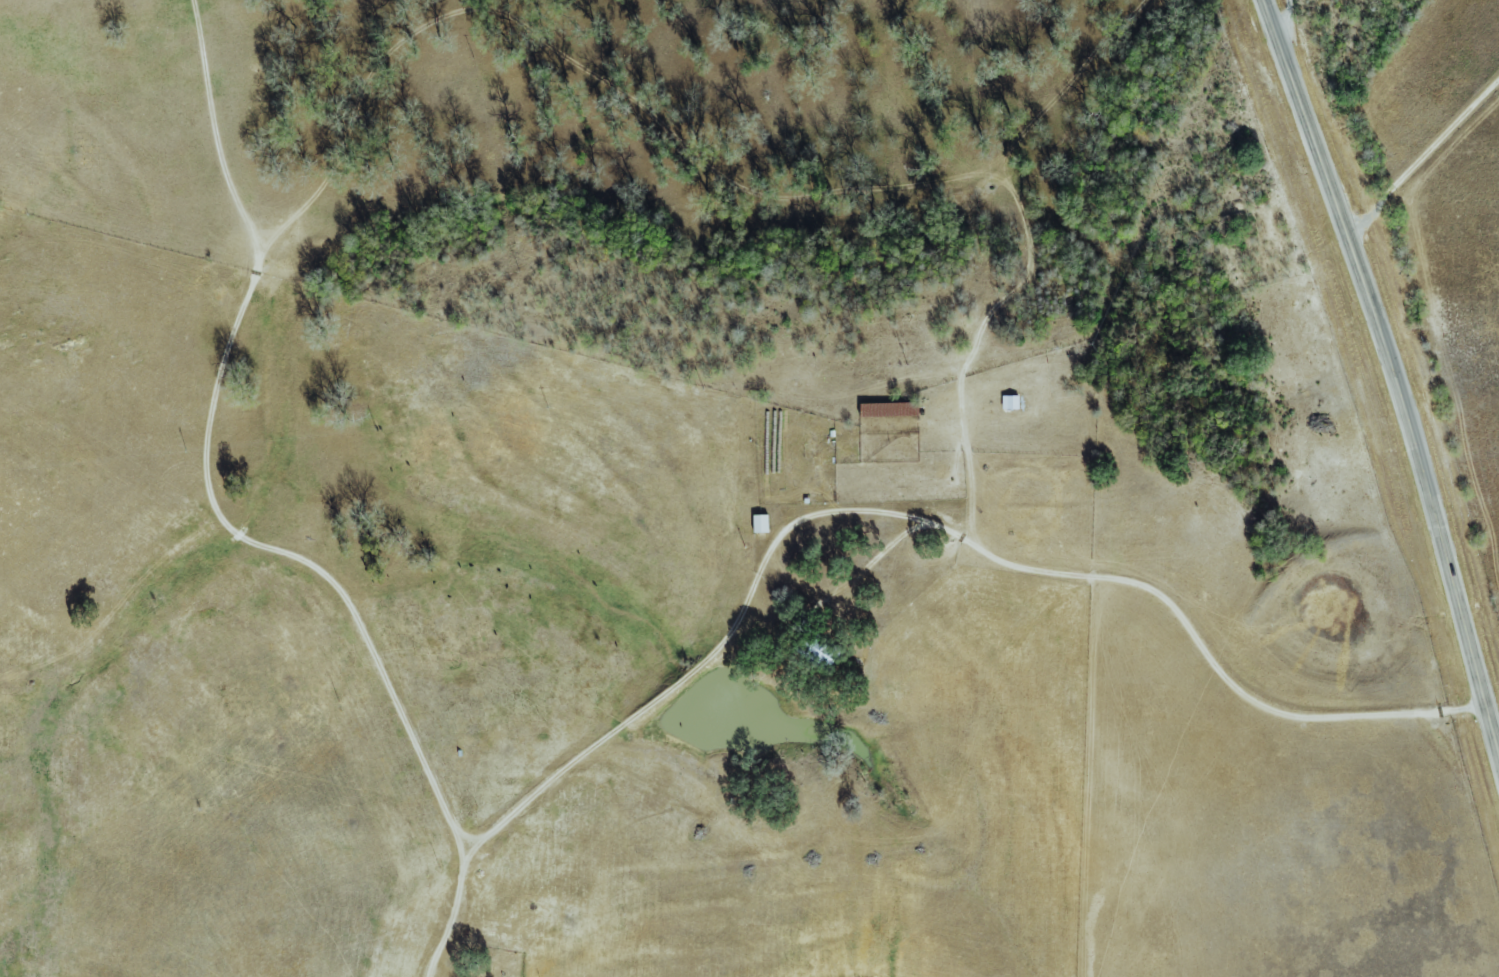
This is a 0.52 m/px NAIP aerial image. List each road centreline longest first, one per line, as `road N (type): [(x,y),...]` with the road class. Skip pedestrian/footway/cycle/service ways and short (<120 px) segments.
road 1 (secondary): [(1265,0),(1408,418),(1498,752)]

